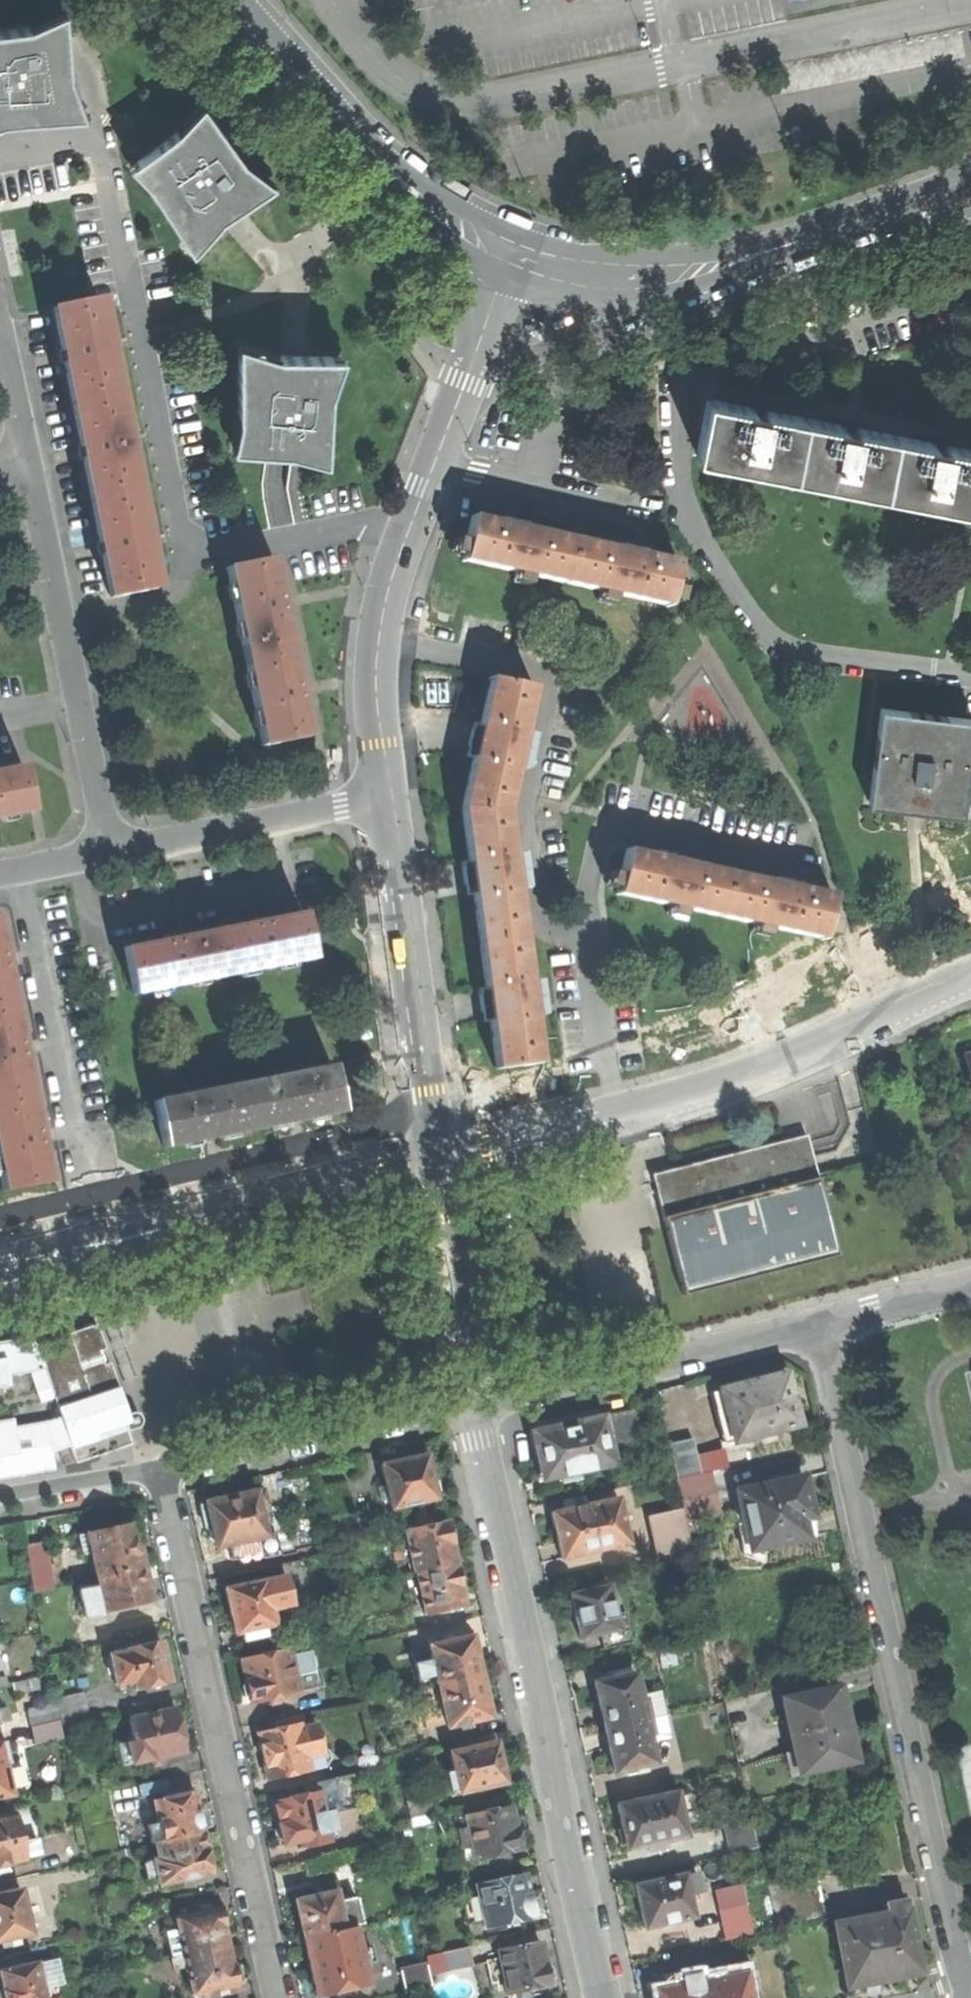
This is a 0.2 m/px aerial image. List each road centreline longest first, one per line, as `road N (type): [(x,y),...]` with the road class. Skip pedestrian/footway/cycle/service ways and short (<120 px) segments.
road 1 (unclassified): [(819,1322),(965,1997)]
road 2 (residential): [(473,1404),(603,1997)]
road 3 (unclassified): [(384,795),(373,680),(390,583),(516,252)]
road 4 (residential): [(160,1467),(279,1997)]
road 5 (tertiary): [(970,178),(712,269),(597,271),(516,252)]
road 6 (residential): [(873,1005),(512,1135),(433,1154)]
road 7 (residential): [(433,1154),(0,1260)]
road 8 (residential): [(108,849),(28,462)]
road 9 (tertiary): [(516,252),(460,227),(399,183),(236,0)]
road 10 (unclassified): [(433,1154),(384,795)]
road 11 (residential): [(819,1322),(473,1404)]
road 12 (residential): [(160,1467),(473,1404)]
road 13 (residential): [(384,795),(108,849)]
road 14 (unclassified): [(433,1154),(473,1404)]
road 15 (residential): [(0,1495),(160,1467)]
road 16 (residential): [(970,1282),(819,1322)]
road 17 (residential): [(28,462),(0,334)]

